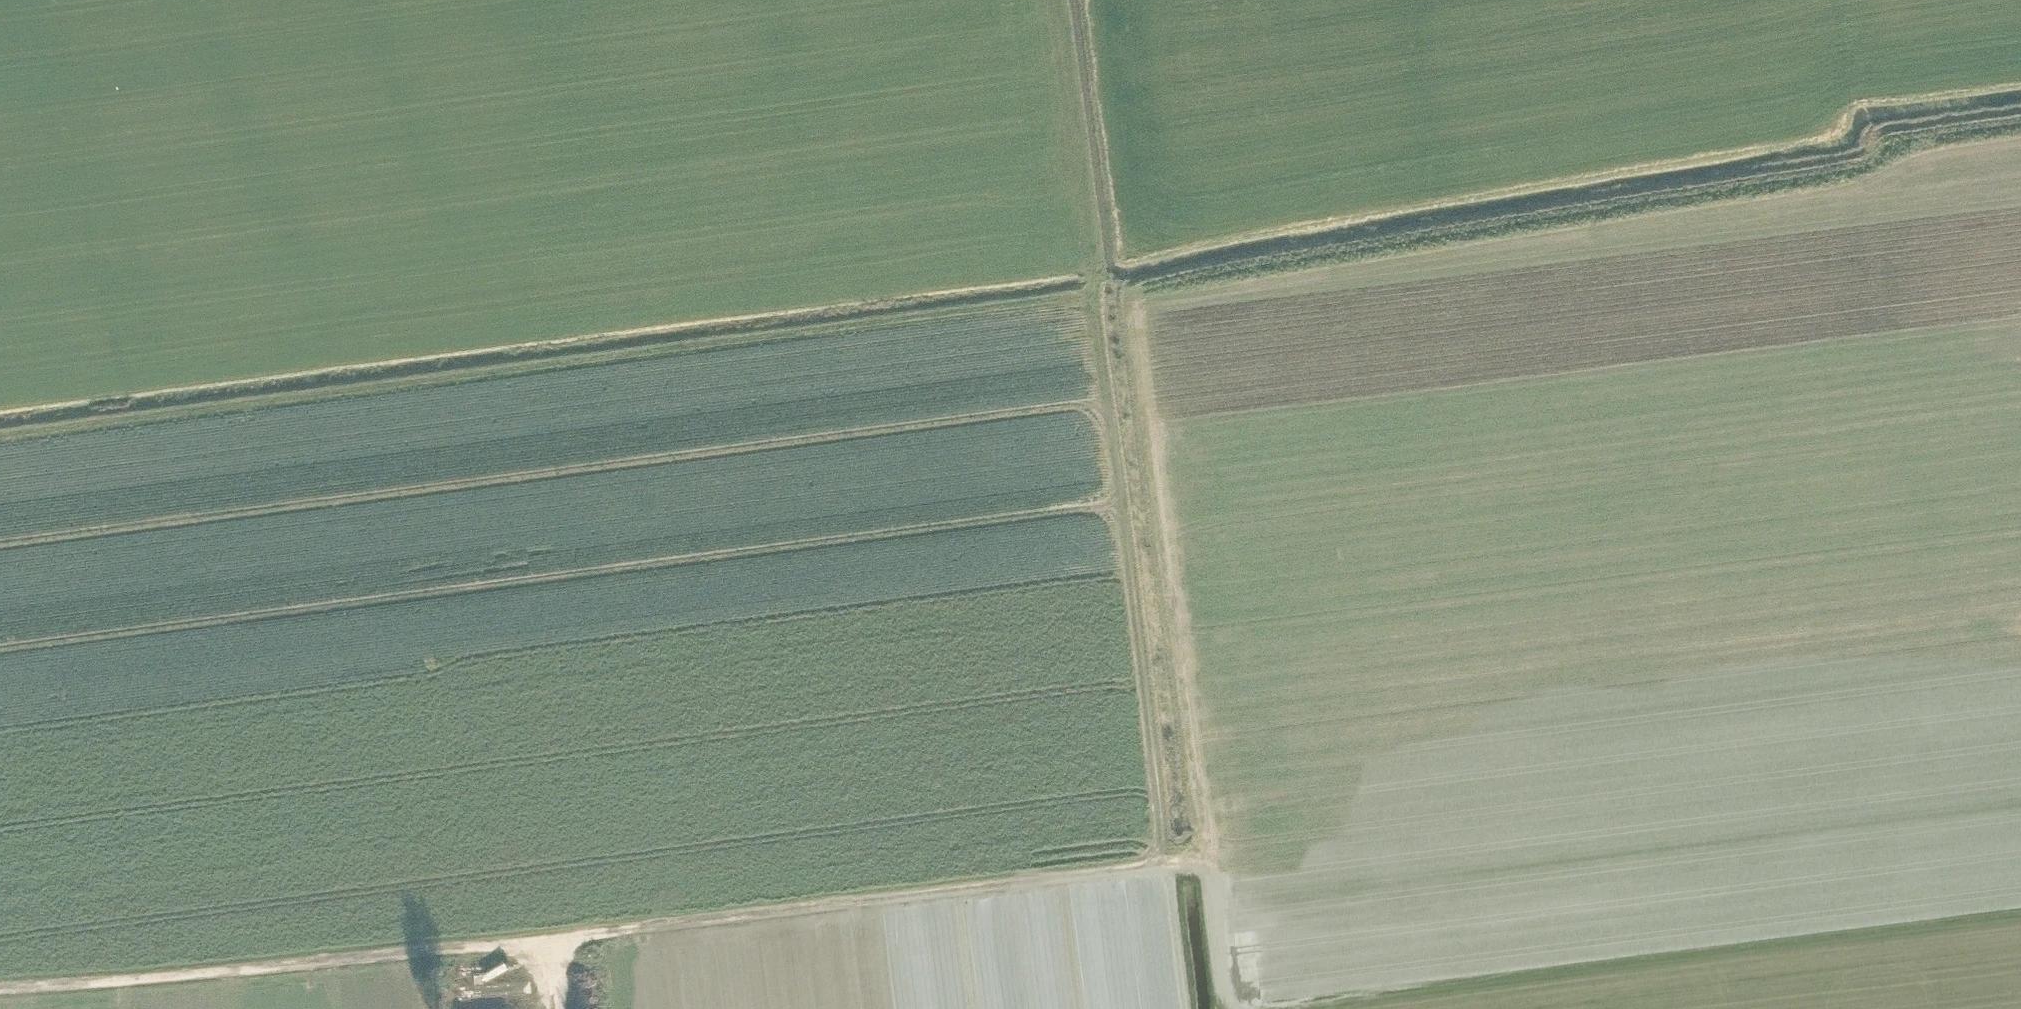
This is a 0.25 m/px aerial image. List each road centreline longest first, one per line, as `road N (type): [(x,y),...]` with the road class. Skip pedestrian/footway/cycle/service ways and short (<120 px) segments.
road 1 (track): [(574,938),(1202,861)]

